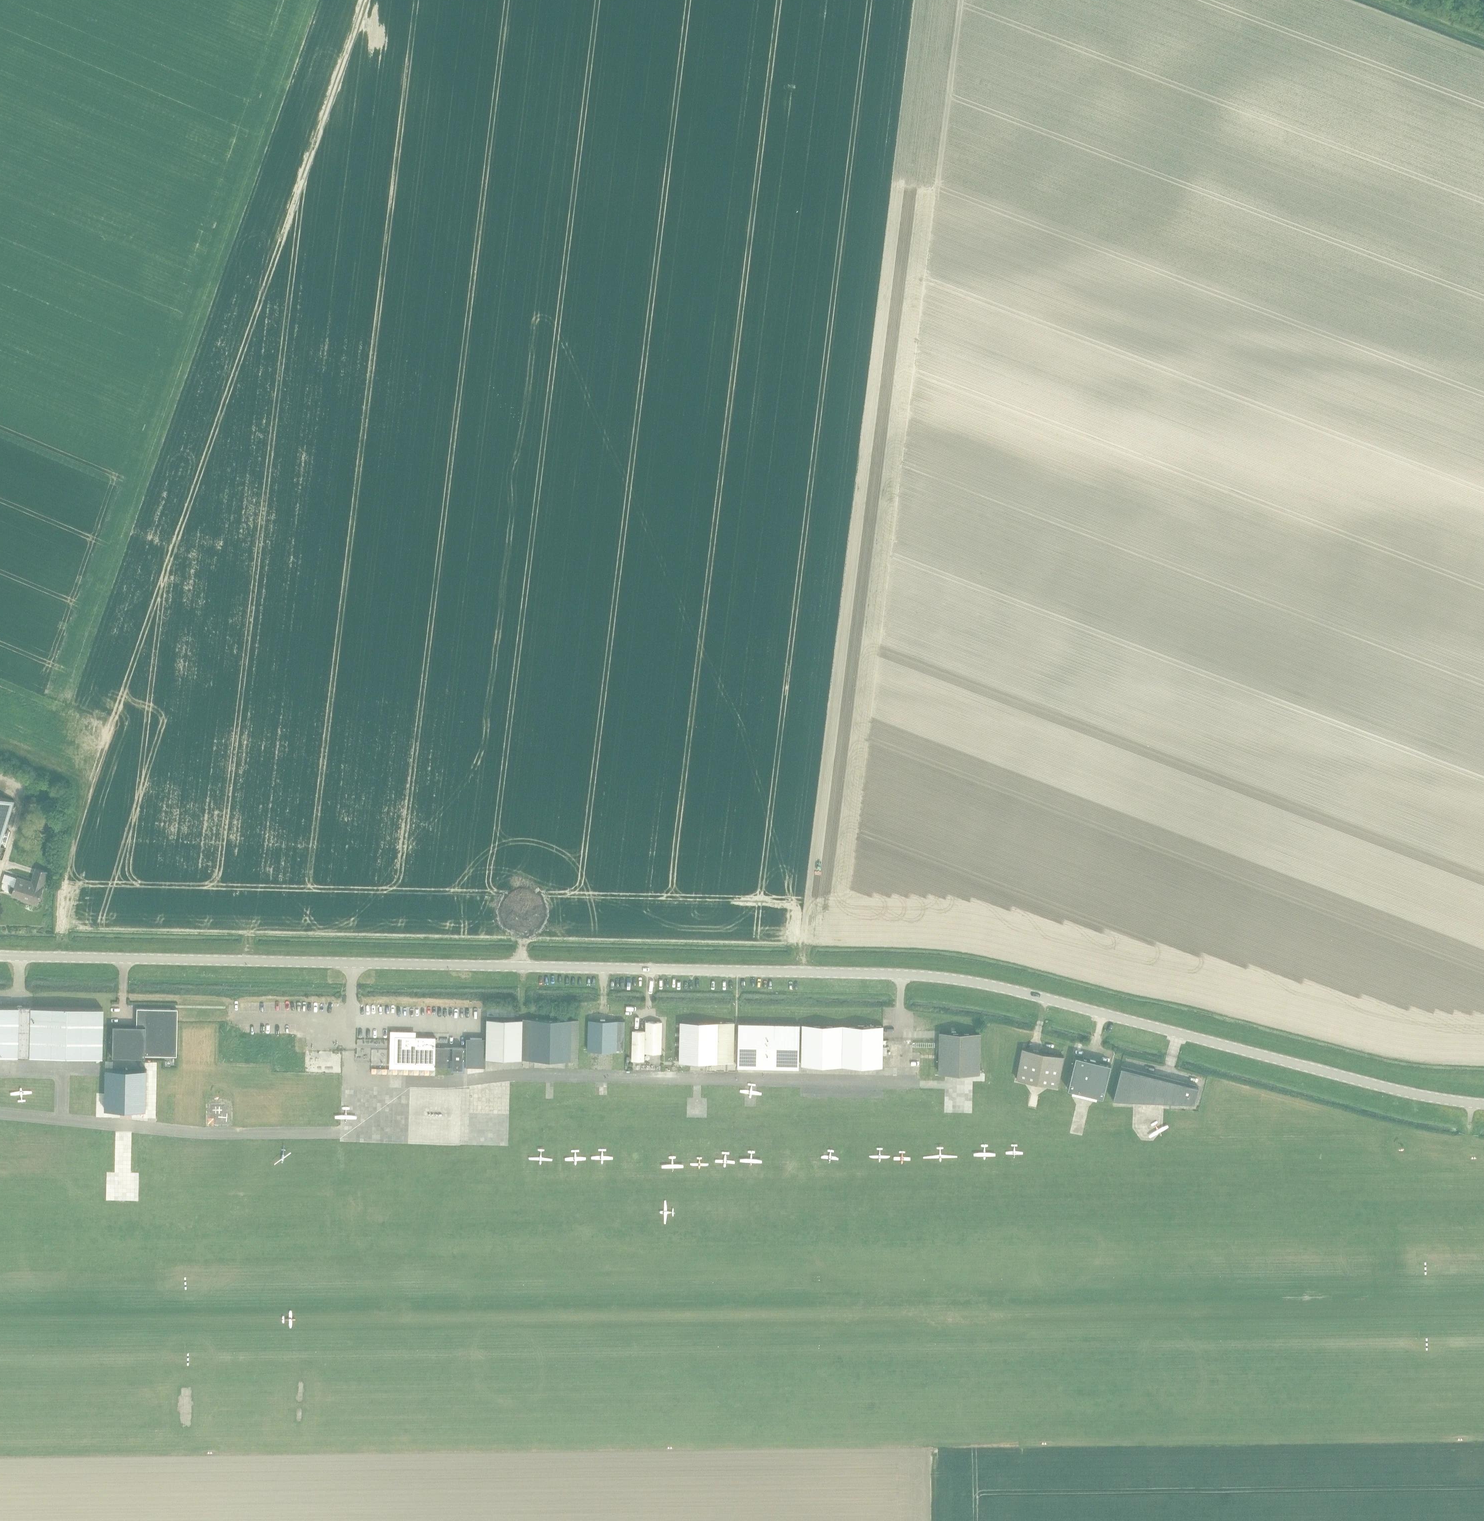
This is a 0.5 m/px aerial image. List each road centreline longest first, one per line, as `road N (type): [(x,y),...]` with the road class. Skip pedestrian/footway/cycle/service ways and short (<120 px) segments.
road 1 (unclassified): [(1483,1104),(954,977),(0,956)]

